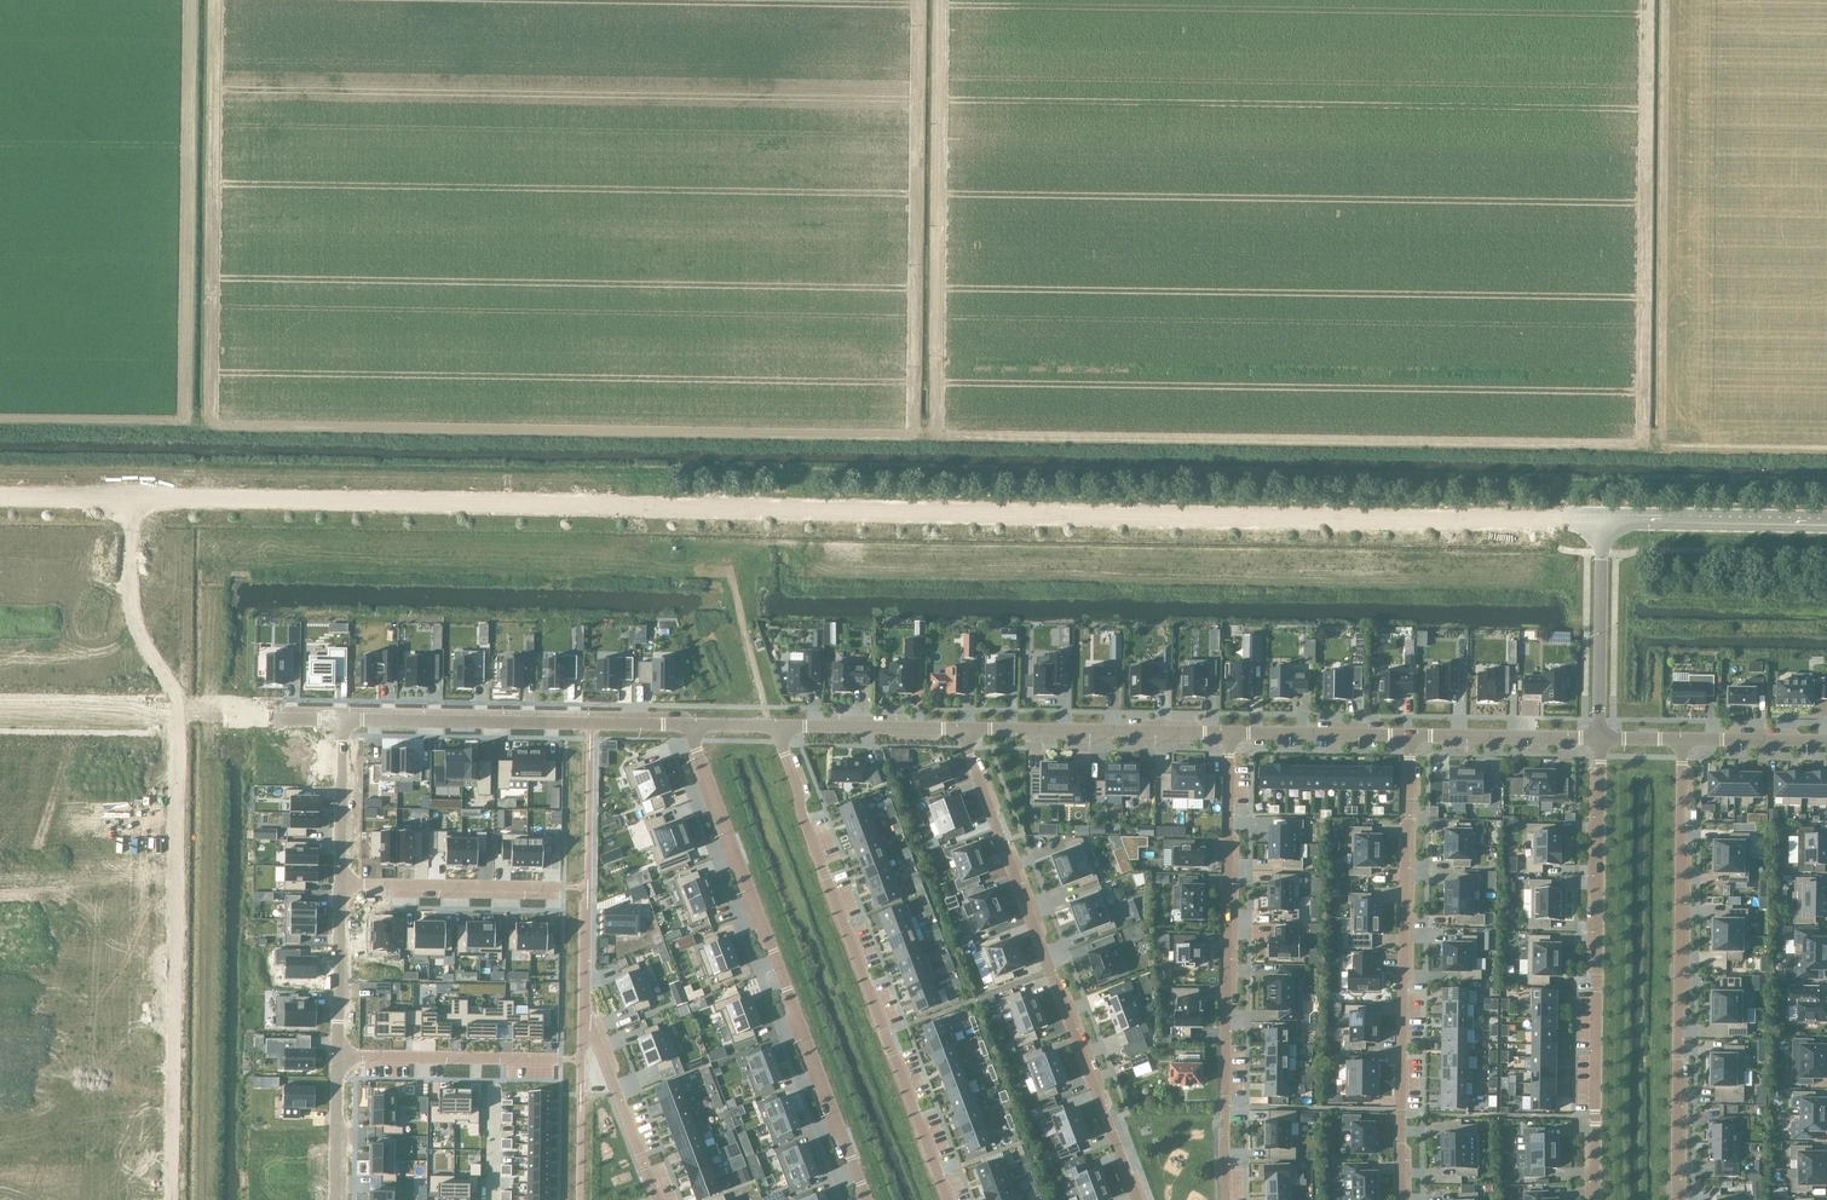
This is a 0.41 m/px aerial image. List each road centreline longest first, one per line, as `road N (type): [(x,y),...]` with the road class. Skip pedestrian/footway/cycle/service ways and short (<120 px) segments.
road 1 (unclassified): [(1545,519),(132,498)]
road 2 (residential): [(866,1199),(687,725)]
road 3 (residential): [(947,1199),(802,816),(782,726)]
road 4 (residential): [(1136,1199),(968,754),(967,729)]
road 5 (residential): [(1223,1199),(1229,733)]
road 6 (residential): [(1401,1199),(1409,735)]
road 7 (residential): [(1598,738),(1596,1199)]
road 8 (residential): [(1676,1199),(1682,739)]
road 9 (residential): [(126,1114),(130,717)]
road 10 (residential): [(342,720),(687,725)]
road 11 (residential): [(967,729),(1229,733)]
road 12 (unclassified): [(1826,516),(1602,512)]
road 13 (unclassified): [(1602,527),(1826,530)]
road 14 (residential): [(337,1056),(558,1059)]
road 15 (residential): [(340,884),(561,887)]
road 16 (residential): [(130,717),(132,498)]
road 17 (residential): [(130,717),(342,720)]
road 18 (residential): [(1602,527),(1598,738)]
road 19 (residential): [(583,1029),(592,1029),(657,1199)]
road 20 (residential): [(1409,735),(1598,738)]
road 21 (residential): [(782,726),(967,729)]
road 22 (residential): [(1229,733),(1409,735)]
road 23 (residential): [(340,884),(337,1056)]
road 24 (residential): [(342,720),(340,884)]
road 25 (residential): [(1682,739),(1826,741)]
road 26 (residential): [(337,1056),(335,1199)]
road 27 (unclassified): [(132,498),(0,496)]
road 28 (residential): [(0,716),(130,717)]
road 29 (residential): [(583,1029),(585,901)]
road 30 (residential): [(0,1114),(126,1114)]

